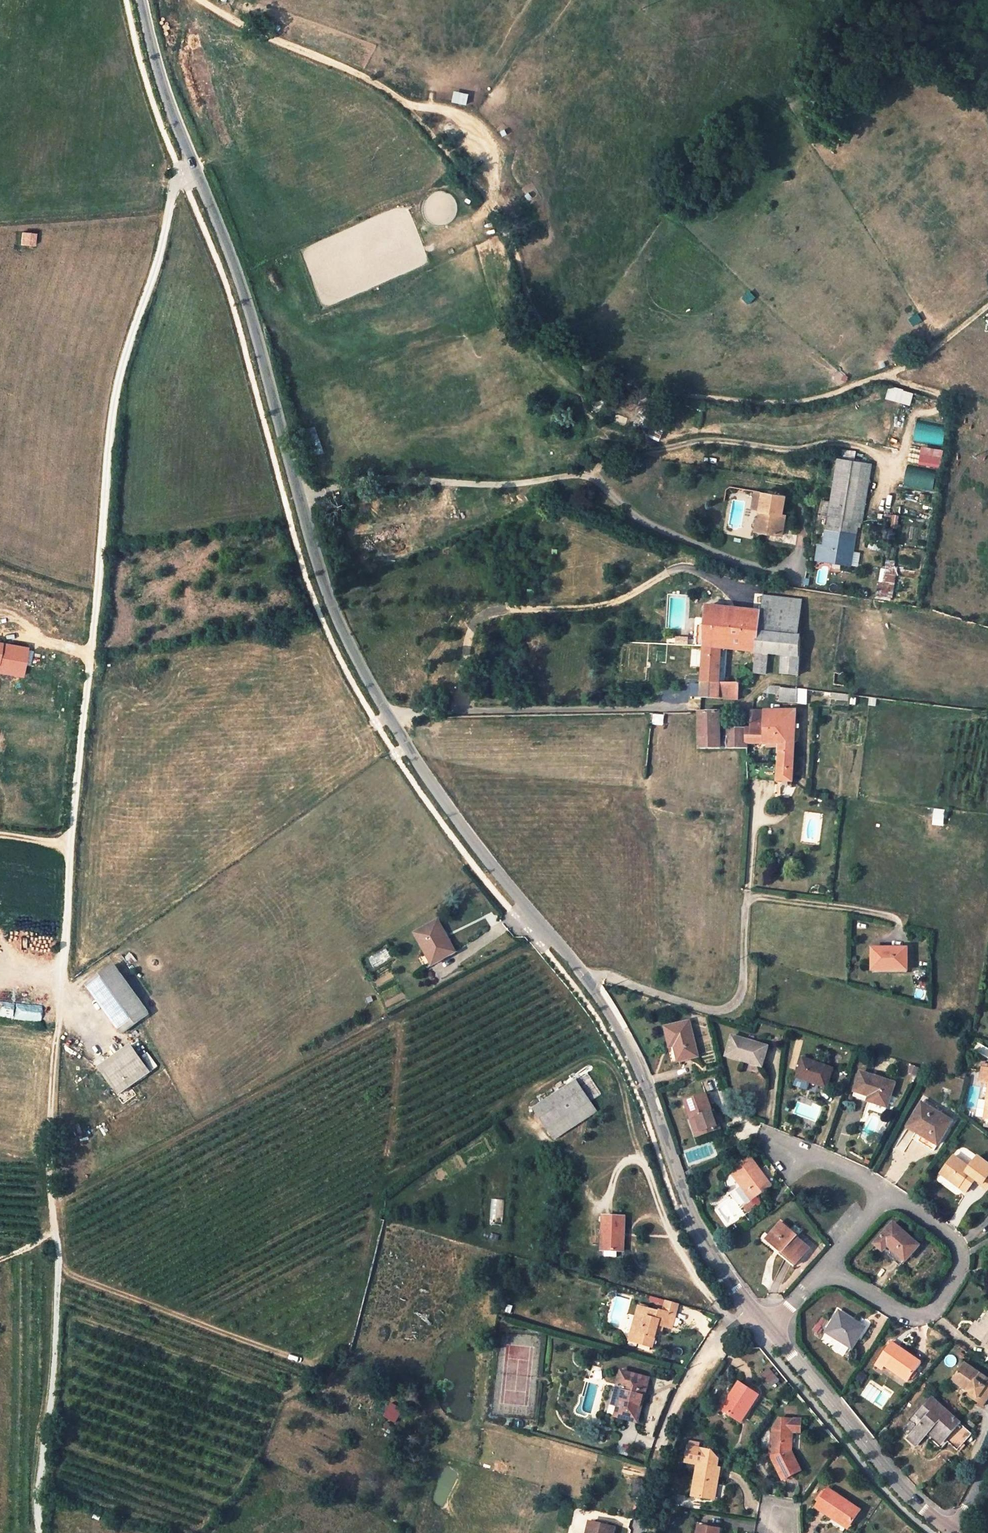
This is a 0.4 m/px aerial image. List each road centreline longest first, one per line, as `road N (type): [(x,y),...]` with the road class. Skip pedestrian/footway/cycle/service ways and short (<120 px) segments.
road 1 (unclassified): [(143,0),(155,58),(247,299),(327,595),(453,814),(597,990),(641,1072),(687,1202),(748,1310)]
road 2 (track): [(196,170),(174,186),(158,265),(117,385),(61,973),(39,1532)]
road 3 (track): [(201,0),(407,105),(513,243),(536,327),(602,386),(813,400),(920,360),(987,306)]
road 4 (track): [(587,474),(606,459),(707,439),(785,449),(850,443),(880,457),(882,496)]
road 5 (residential): [(824,1268),(915,1317),(943,1301),(959,1275),(960,1245),(892,1194)]
road 6 (unclassified): [(767,1331),(918,1507),(949,1532)]
road 7 (residential): [(638,1532),(691,1374),(748,1310)]

